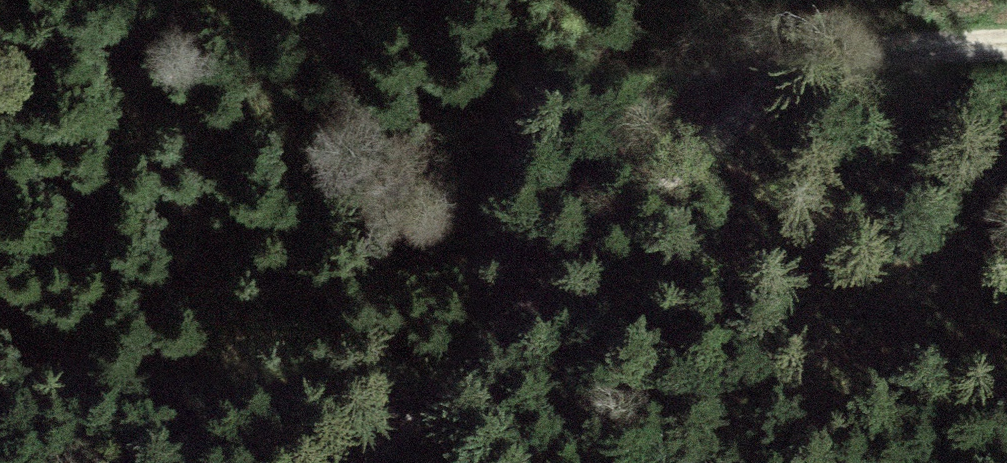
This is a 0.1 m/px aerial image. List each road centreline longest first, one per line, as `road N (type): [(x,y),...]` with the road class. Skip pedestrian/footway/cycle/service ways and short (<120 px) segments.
road 1 (track): [(366,462),(749,127),(803,94),(870,70),(1006,55)]
road 2 (track): [(583,271),(346,0)]

